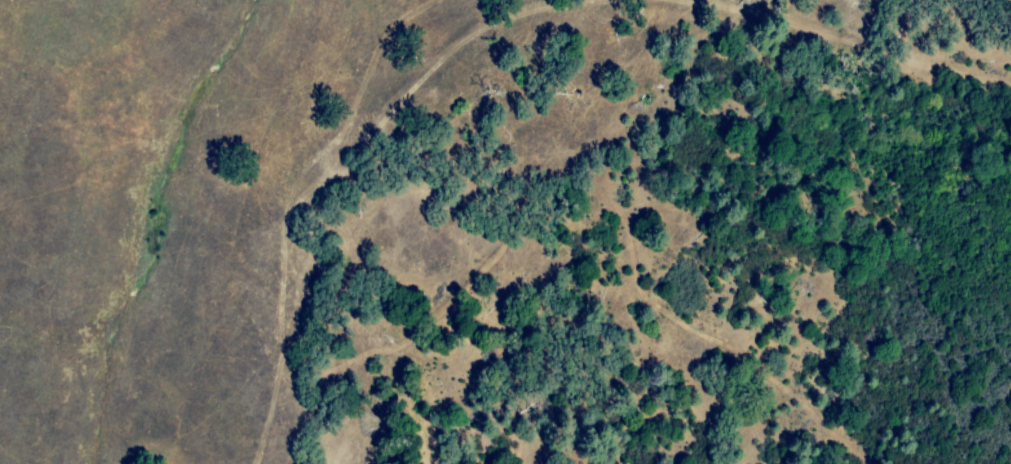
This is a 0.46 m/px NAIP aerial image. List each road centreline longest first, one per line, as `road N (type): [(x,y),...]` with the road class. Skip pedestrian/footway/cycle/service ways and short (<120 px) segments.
road 1 (residential): [(861,463),(781,384),(660,313),(641,293),(627,228),(607,203),(587,199),(565,208),(452,276),(318,266)]
road 2 (residential): [(557,5),(448,58),(372,132),(349,168),(252,463)]
road 3 (residential): [(1010,83),(753,11),(668,0)]

